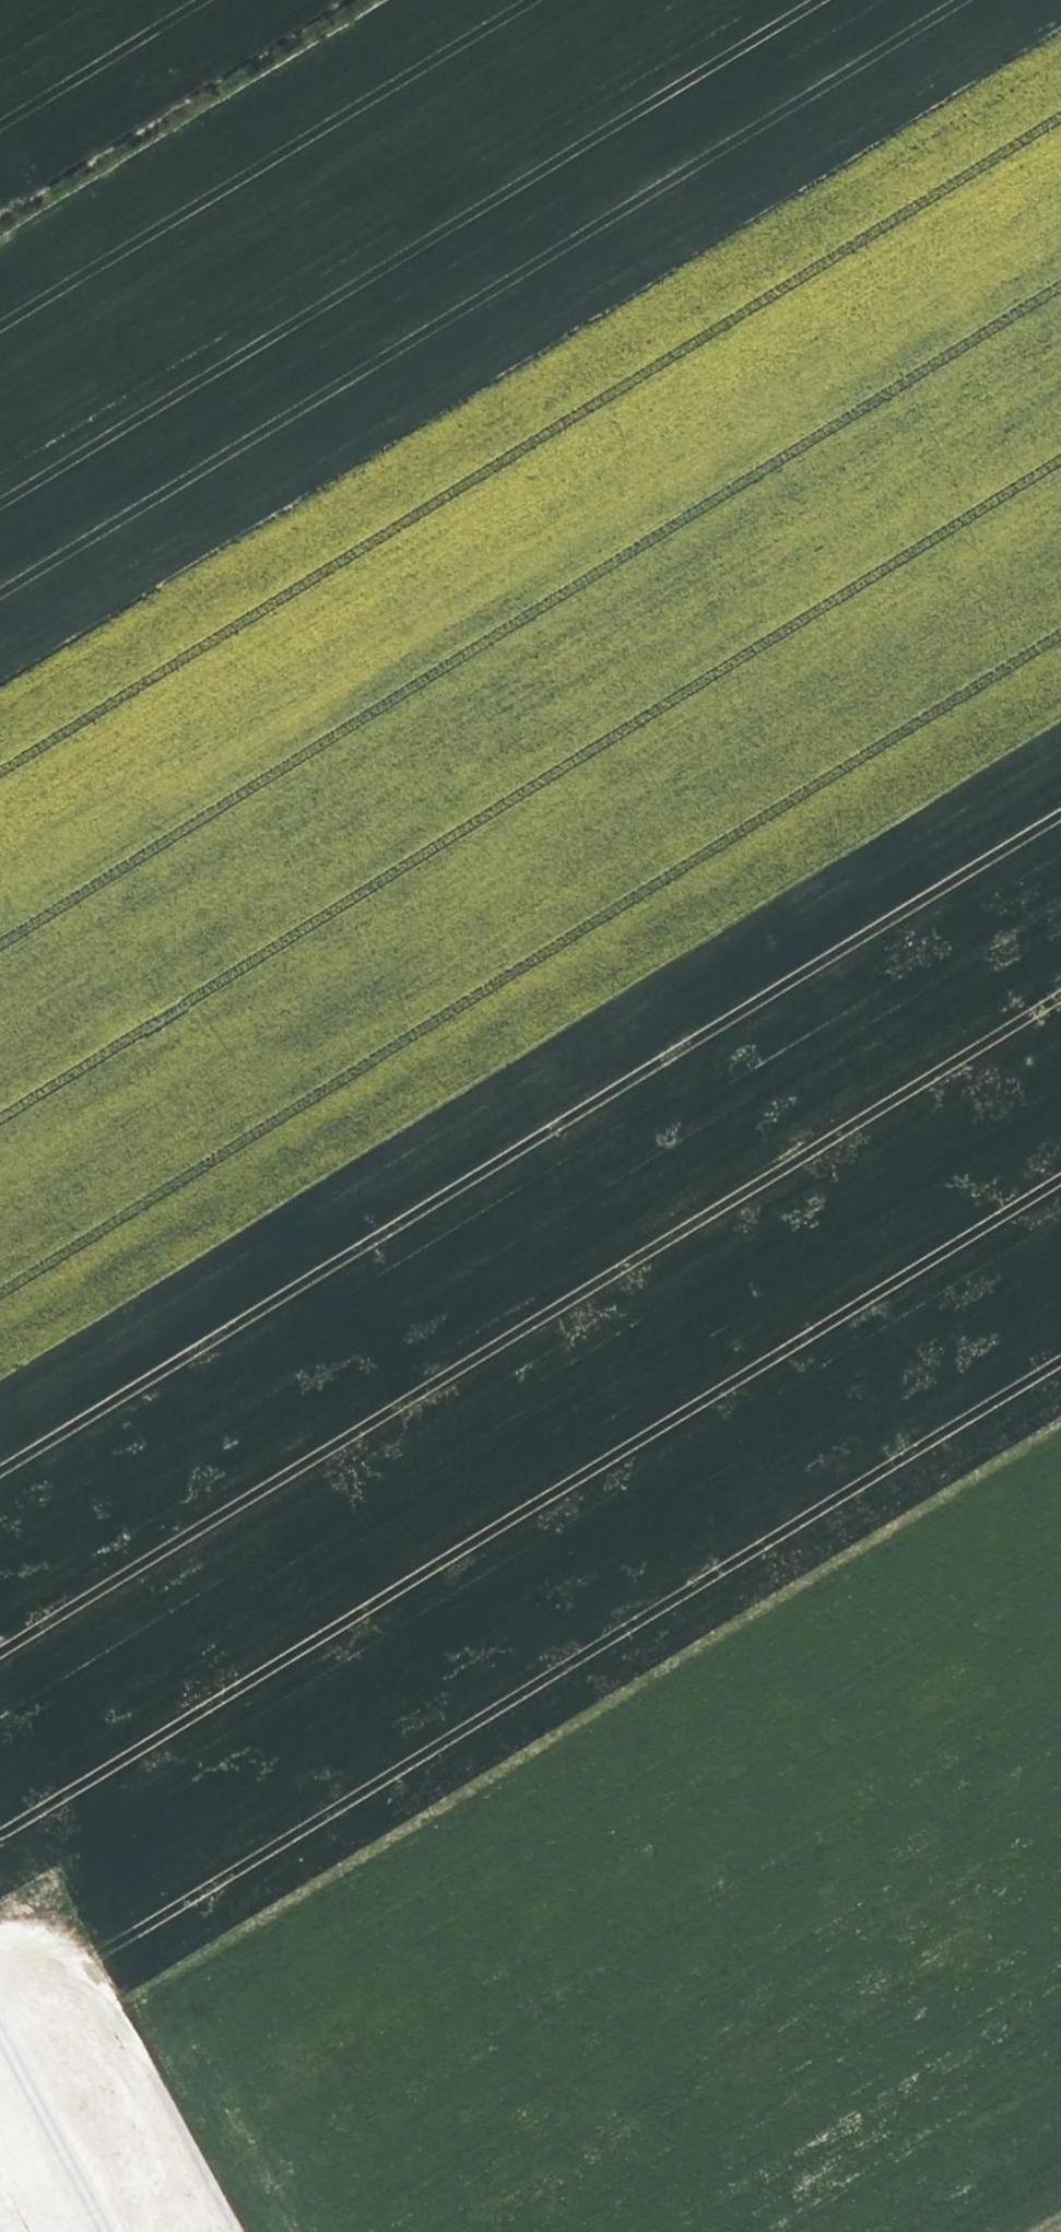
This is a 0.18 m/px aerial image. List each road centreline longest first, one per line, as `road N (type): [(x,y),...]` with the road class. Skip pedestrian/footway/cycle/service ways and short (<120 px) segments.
road 1 (track): [(0,2024),(110,2231)]

